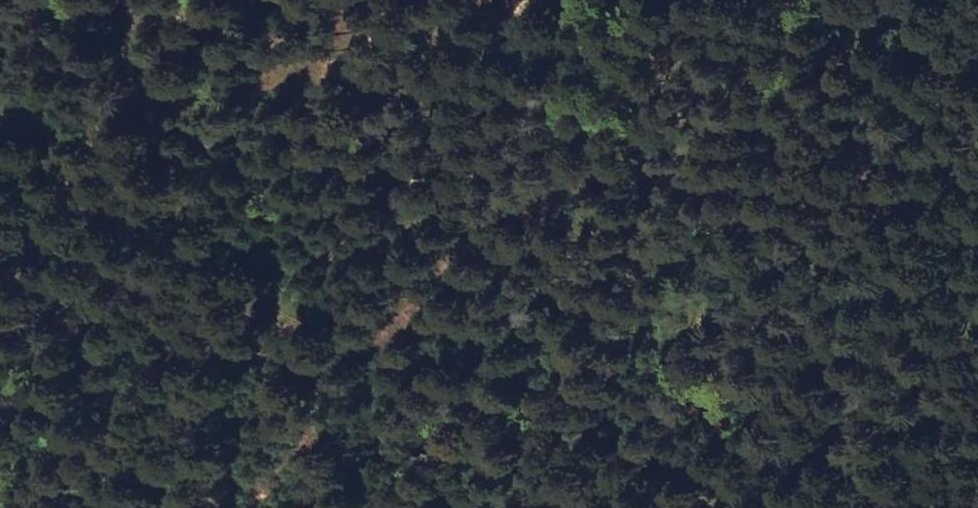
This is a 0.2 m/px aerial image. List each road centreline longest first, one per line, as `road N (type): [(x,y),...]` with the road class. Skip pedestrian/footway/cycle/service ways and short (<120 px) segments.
road 1 (track): [(894,507),(859,354),(842,0)]

